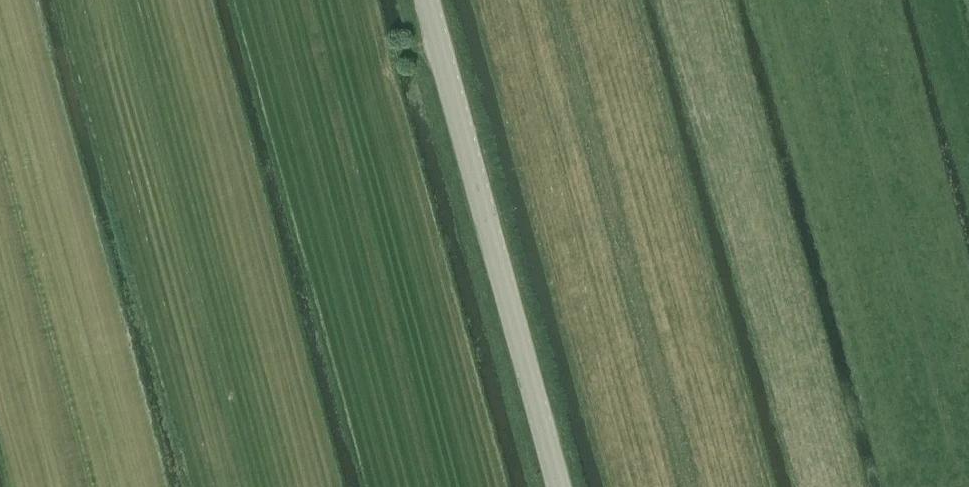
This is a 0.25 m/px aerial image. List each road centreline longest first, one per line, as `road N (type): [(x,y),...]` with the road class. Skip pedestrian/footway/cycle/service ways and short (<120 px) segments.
road 1 (tertiary): [(559,486),(432,0)]

